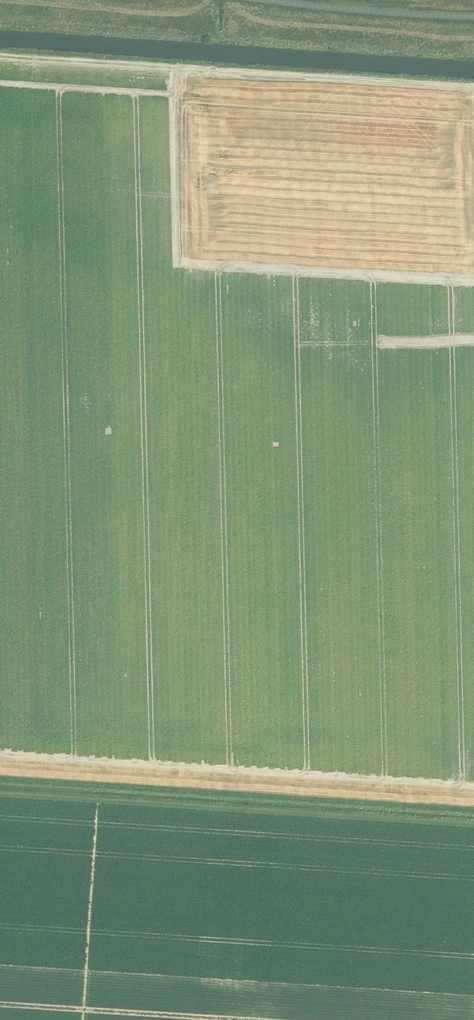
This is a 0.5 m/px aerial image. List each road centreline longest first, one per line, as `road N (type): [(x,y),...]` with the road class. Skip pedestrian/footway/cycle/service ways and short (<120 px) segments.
road 1 (track): [(473,50),(0,18)]

